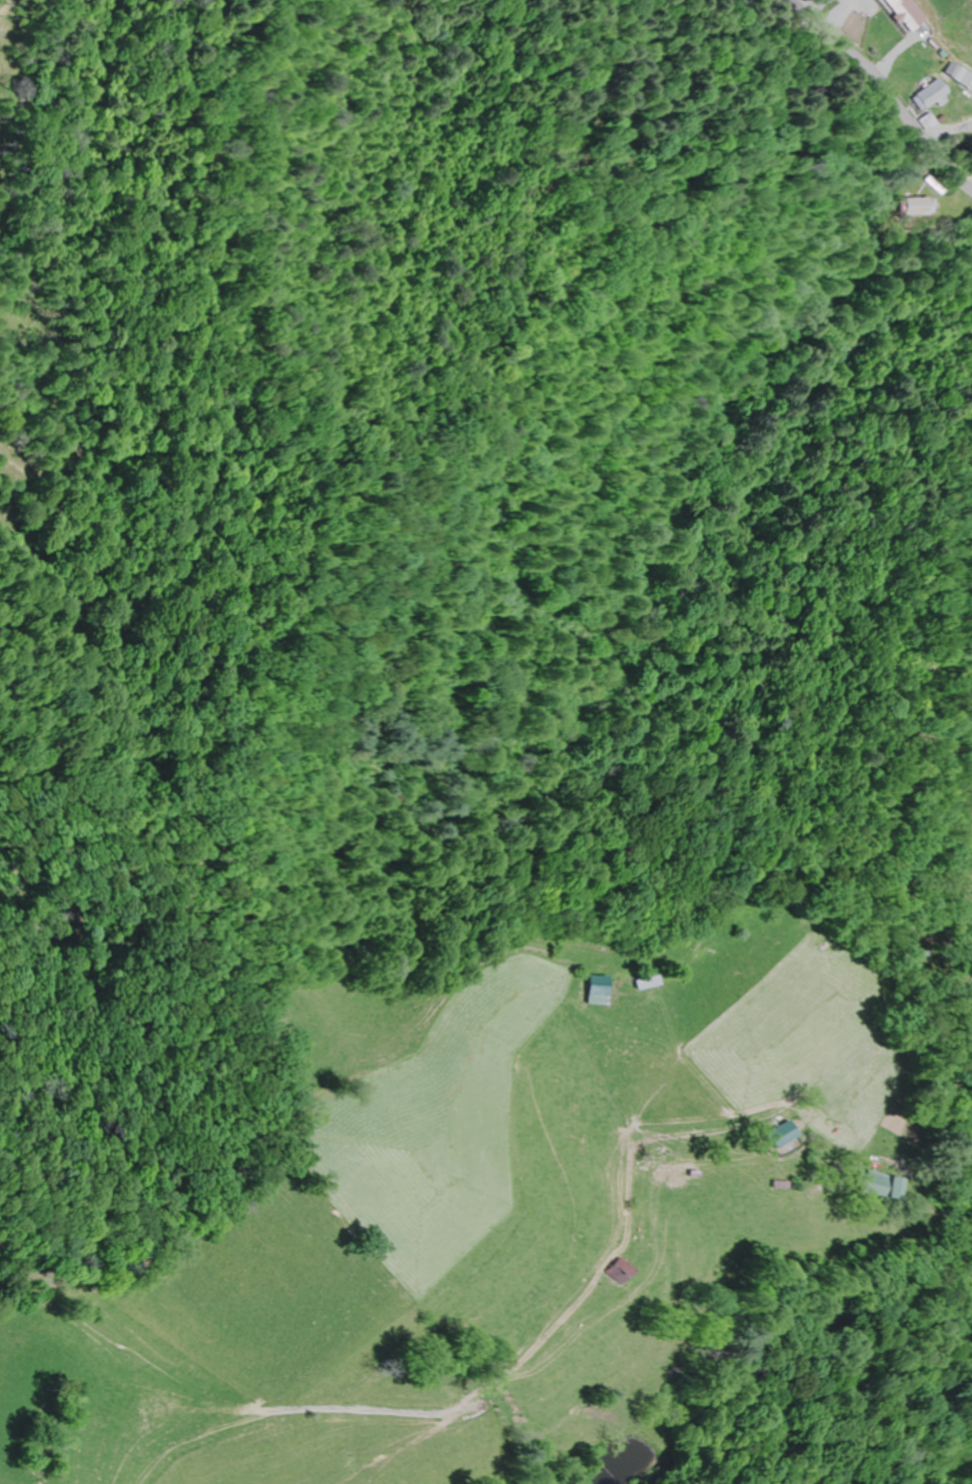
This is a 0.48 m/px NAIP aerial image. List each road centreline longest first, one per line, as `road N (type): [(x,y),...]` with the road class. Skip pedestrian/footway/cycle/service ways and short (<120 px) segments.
road 1 (residential): [(971,189),(871,72),(780,0)]

